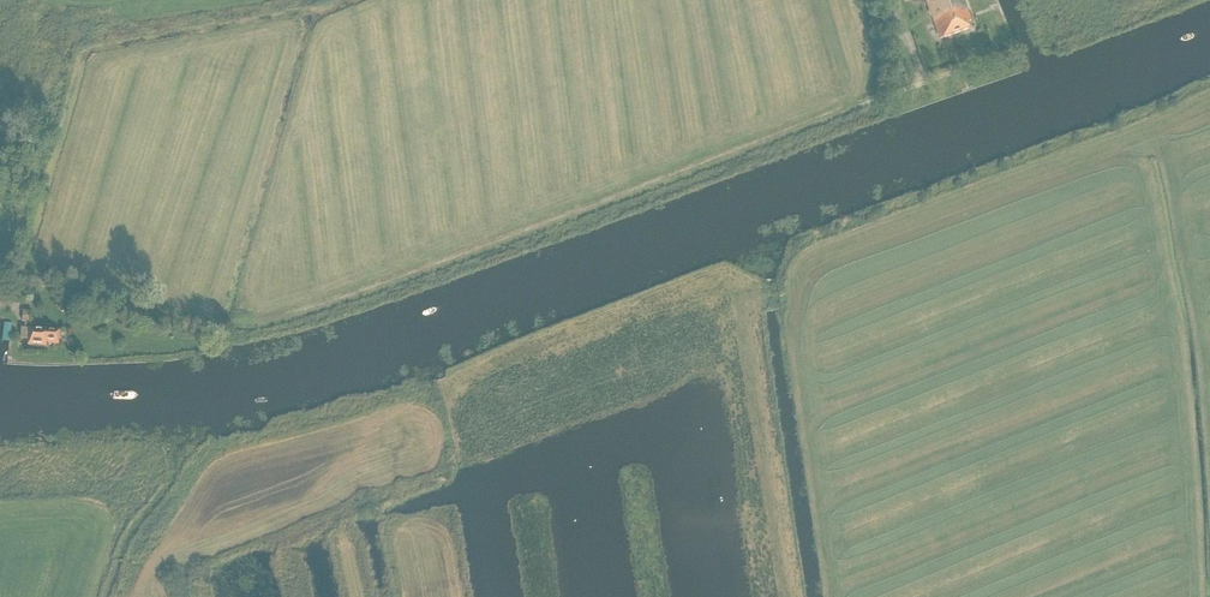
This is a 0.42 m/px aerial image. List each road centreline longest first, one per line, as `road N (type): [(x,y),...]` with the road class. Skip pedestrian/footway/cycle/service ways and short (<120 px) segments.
road 1 (track): [(11,253),(205,319),(275,323),(899,92)]

